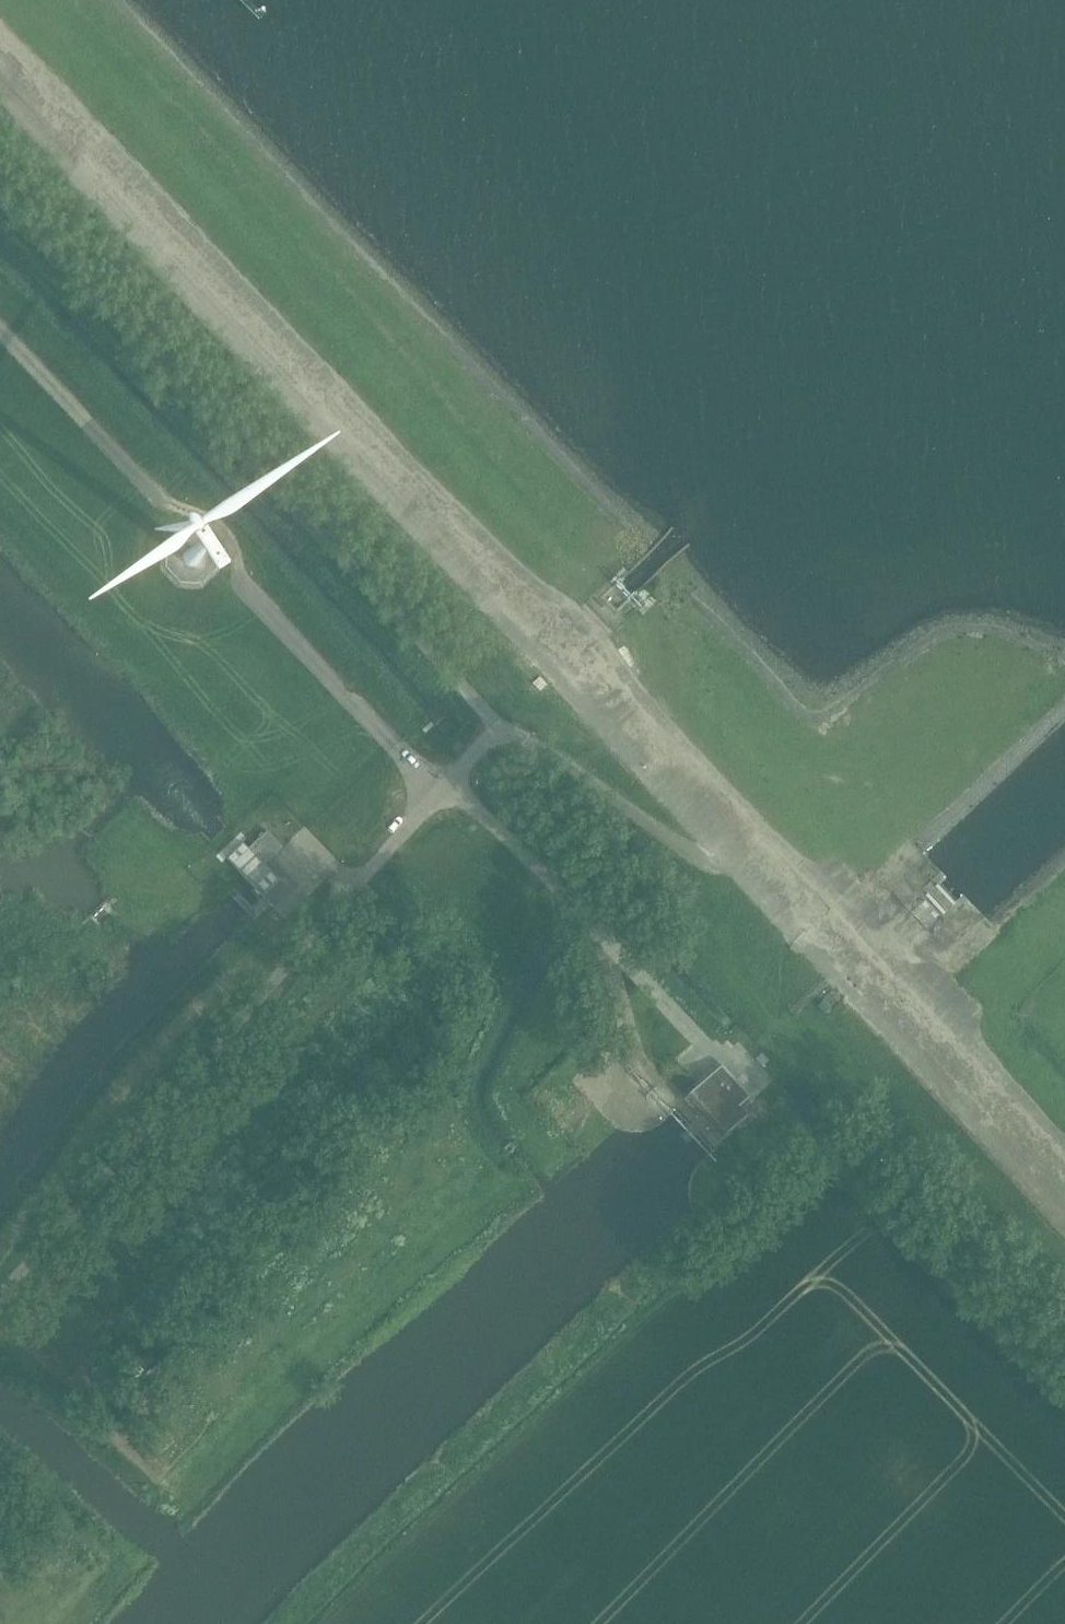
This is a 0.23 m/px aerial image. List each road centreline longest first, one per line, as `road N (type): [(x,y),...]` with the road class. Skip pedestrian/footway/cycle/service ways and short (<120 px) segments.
road 1 (unclassified): [(499,727),(0,1297)]

